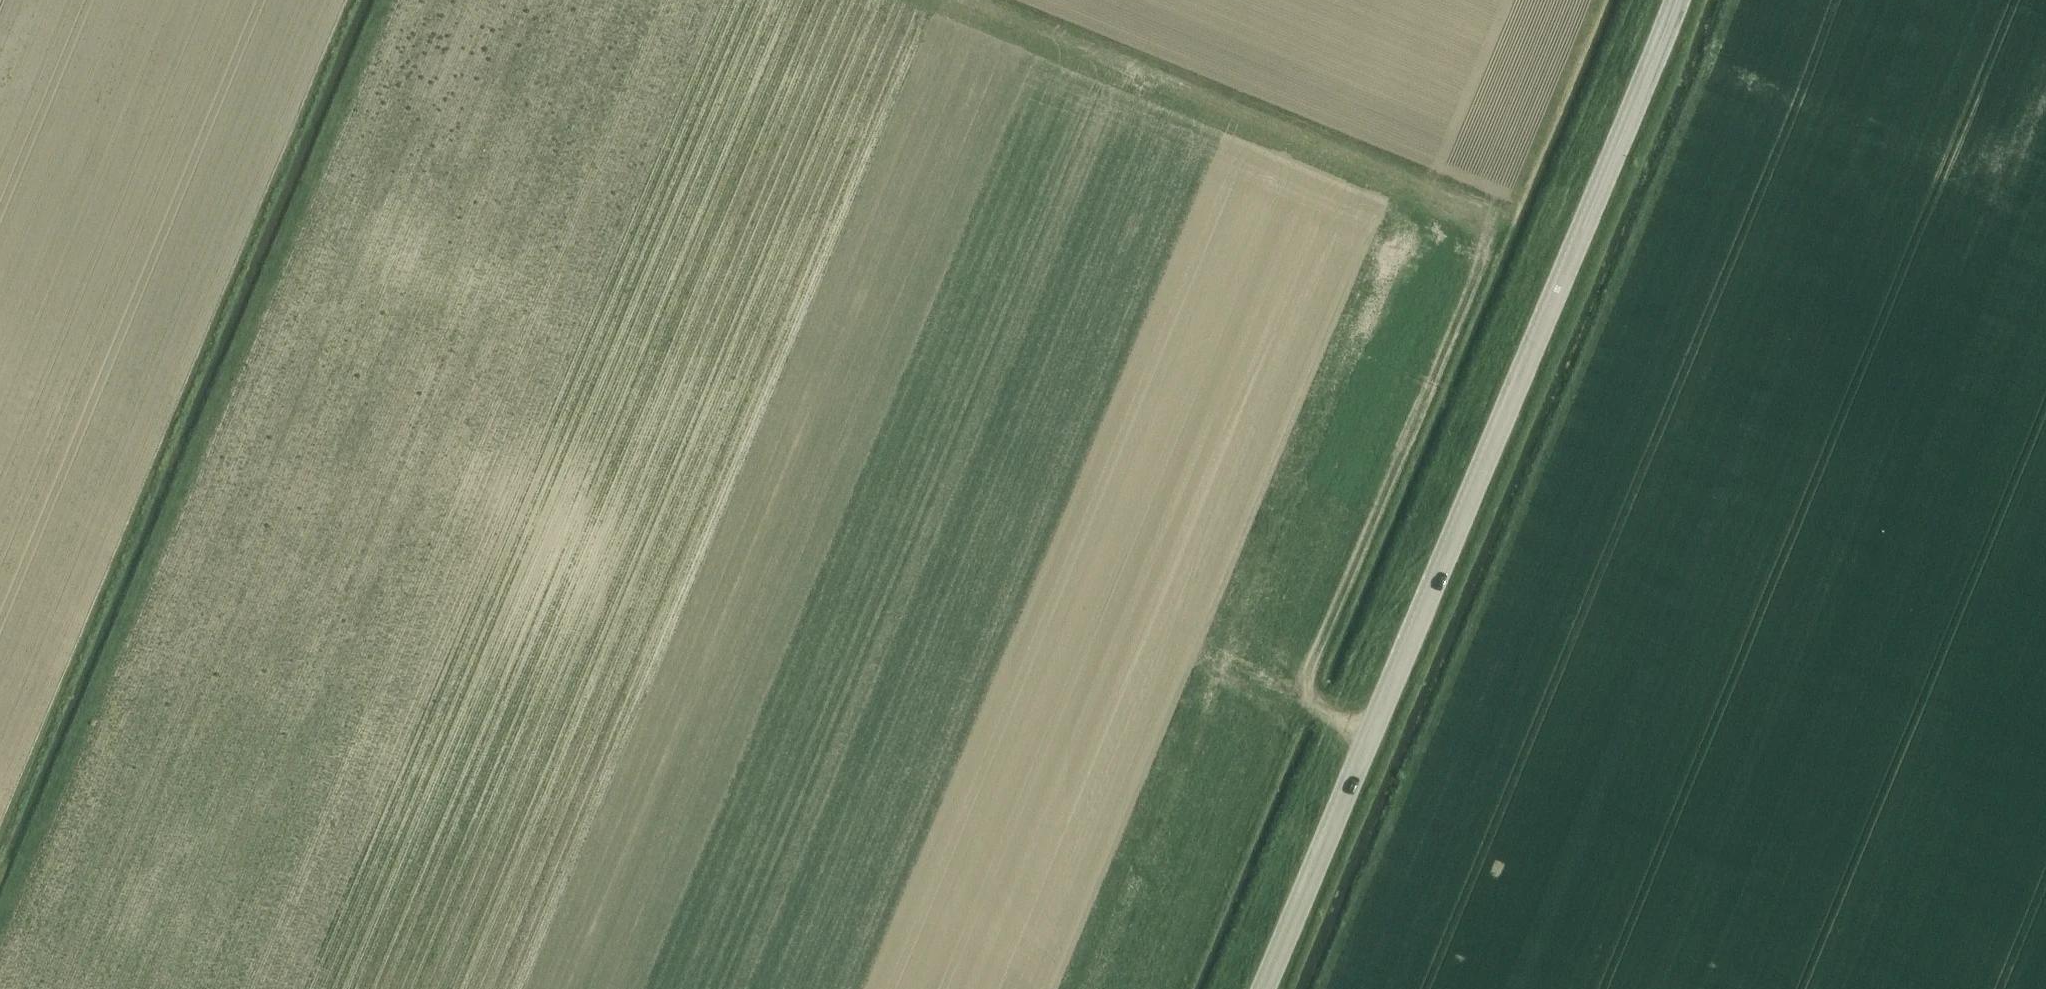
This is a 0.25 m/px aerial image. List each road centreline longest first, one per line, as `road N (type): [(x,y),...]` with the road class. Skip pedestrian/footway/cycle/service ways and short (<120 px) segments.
road 1 (tertiary): [(1265,988),(1677,0)]

